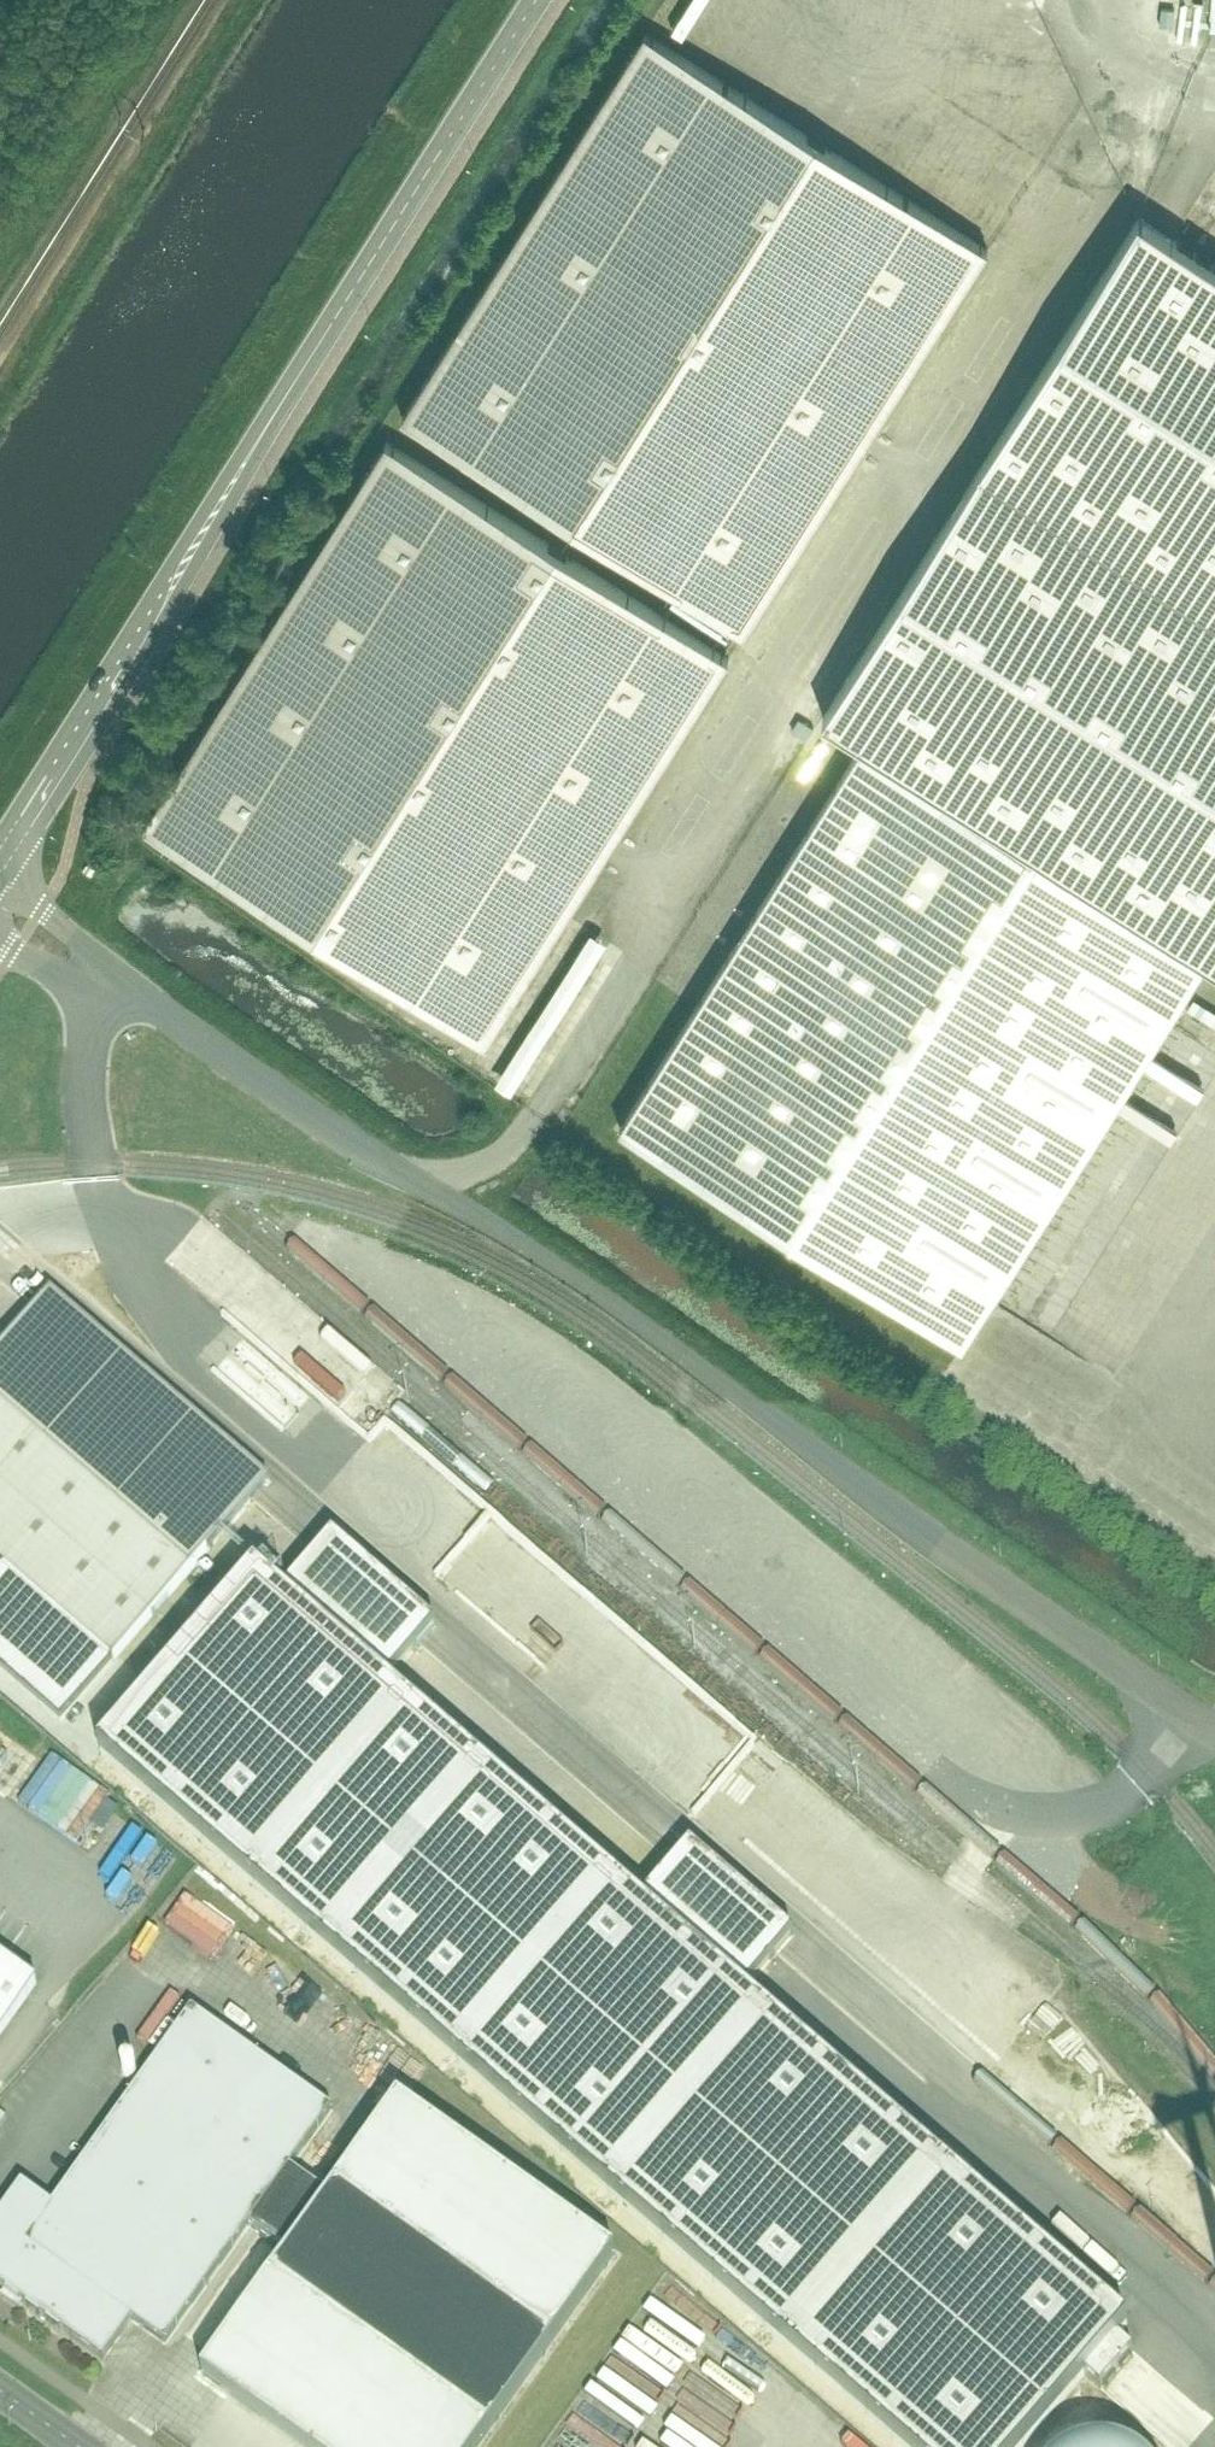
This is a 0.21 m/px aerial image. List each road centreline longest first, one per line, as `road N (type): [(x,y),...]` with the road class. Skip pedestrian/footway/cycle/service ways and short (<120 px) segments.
road 1 (unclassified): [(1214,1729),(650,1328),(0,913)]
road 2 (tertiary): [(0,857),(536,0)]

